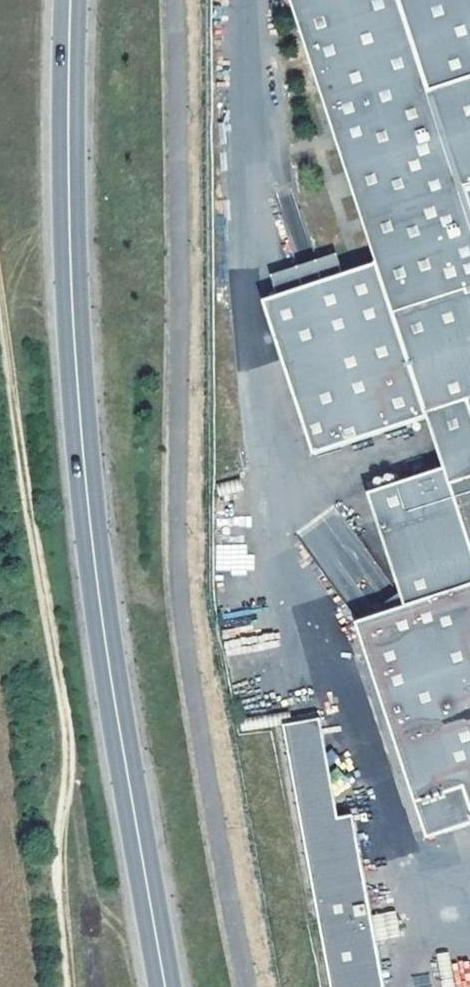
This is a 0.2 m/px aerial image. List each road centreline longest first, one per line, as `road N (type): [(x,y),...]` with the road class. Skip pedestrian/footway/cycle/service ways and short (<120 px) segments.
road 1 (primary): [(166,986),(87,494),(71,262),(70,0)]
road 2 (track): [(0,337),(65,722),(66,791),(55,857),(64,986)]

